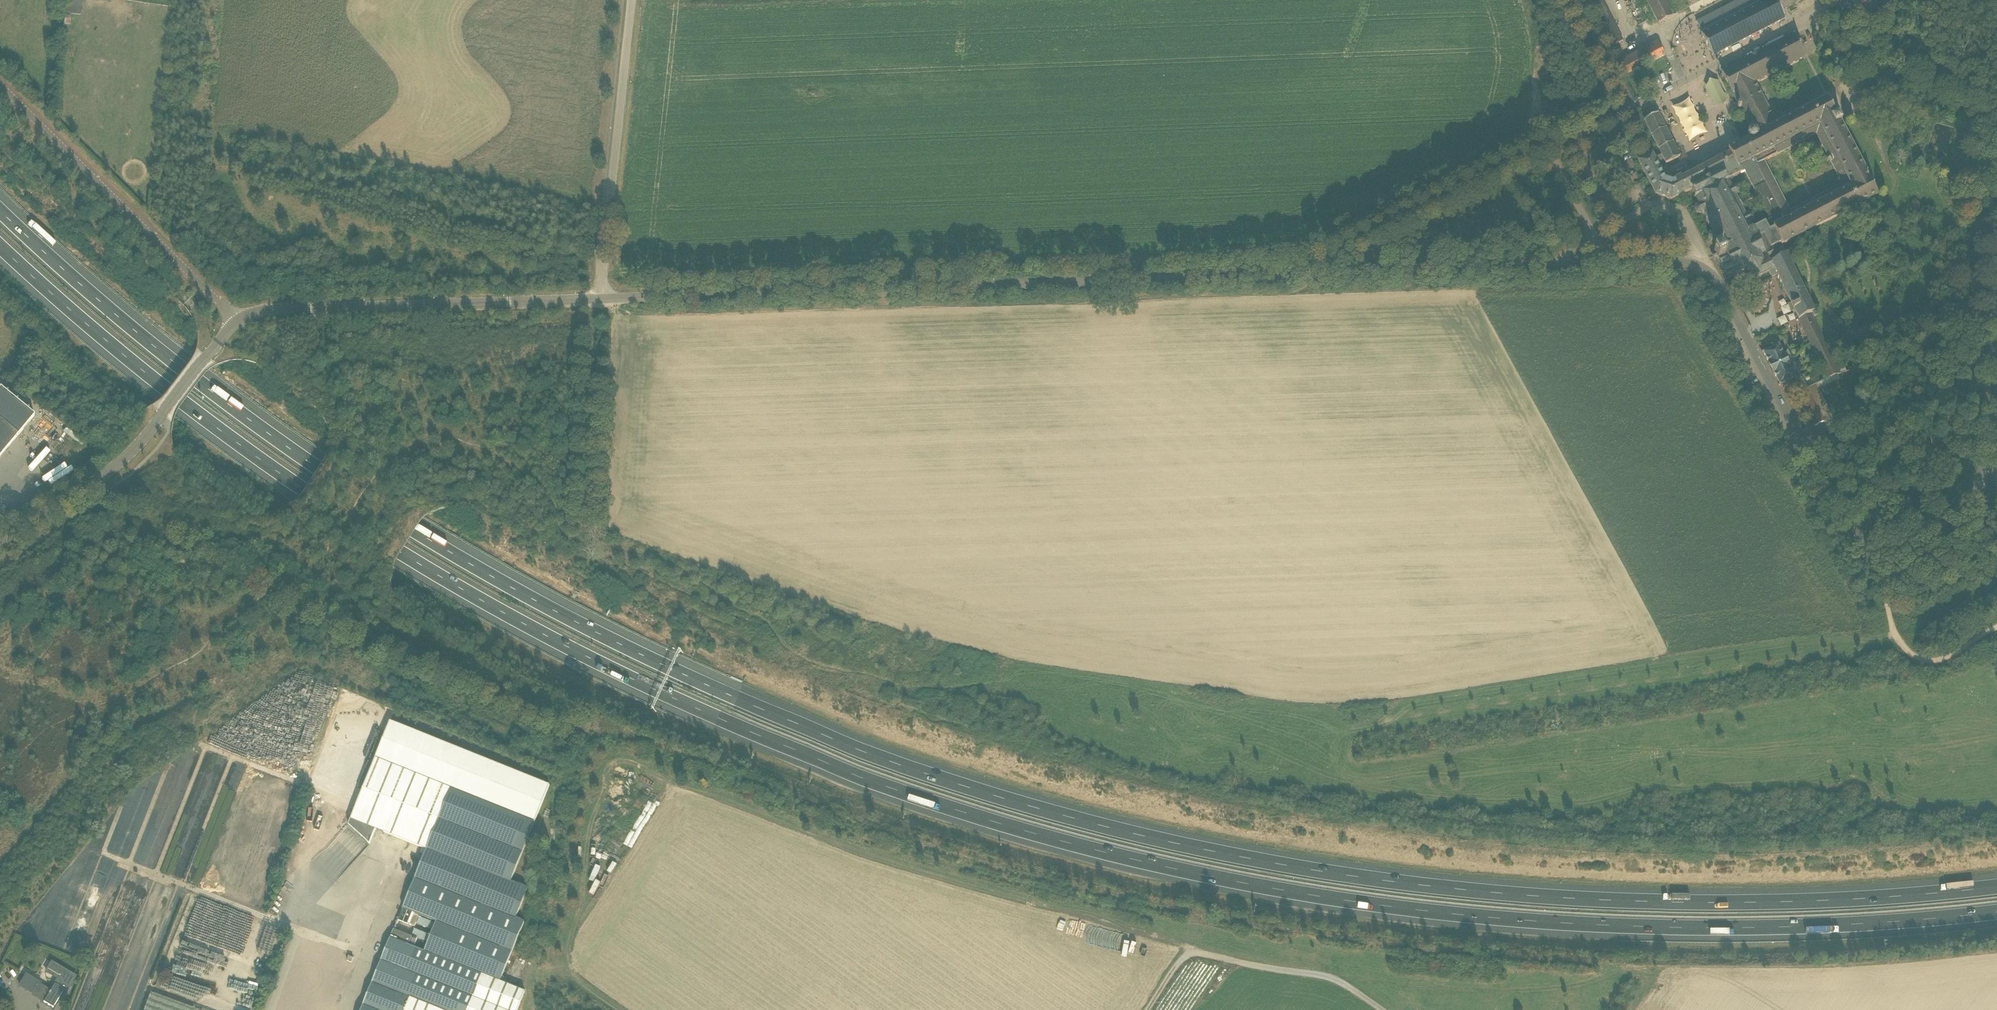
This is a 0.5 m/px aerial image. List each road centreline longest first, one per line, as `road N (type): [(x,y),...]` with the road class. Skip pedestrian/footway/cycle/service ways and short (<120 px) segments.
road 1 (motorway): [(1996,887),(1774,903),(1439,887),(1163,838),(859,747),(621,644),(417,531),(227,403),(0,209)]
road 2 (motorway): [(0,245),(213,425),(475,597),(750,731),(953,805),(1279,890),(1440,912),(1775,928),(1996,911)]
road 3 (track): [(1892,627),(1389,705),(1363,725),(980,685),(909,690),(792,659),(765,622),(704,583),(655,560),(564,538),(548,491),(456,436),(423,438),(406,449),(361,501),(312,537),(286,545),(240,540)]
road 4 (unclassified): [(1323,271),(1695,264),(1716,279),(1854,533),(1883,553),(1908,547),(1978,487),(1996,332)]
road 5 (track): [(628,1009),(566,966),(611,758),(850,853),(1187,945),(1186,953)]
road 6 (unclassified): [(600,298),(1323,271)]
road 7 (unclassified): [(237,321),(256,311),(600,298)]
road 8 (unclassified): [(1323,271),(1625,111)]
road 9 (unclassified): [(0,85),(237,321)]
road 10 (unclassified): [(0,542),(136,447),(237,321)]
road 11 (unclassified): [(631,0),(600,298)]
road 12 (track): [(1381,1009),(1335,979),(1186,953),(1147,1009)]
road 13 (track): [(1996,628),(1943,659),(1910,652),(1886,609),(1883,553)]
road 14 (track): [(1815,13),(1897,181)]
road 15 (track): [(1990,116),(1973,100),(1931,0)]
road 16 (track): [(1625,111),(1568,0)]

